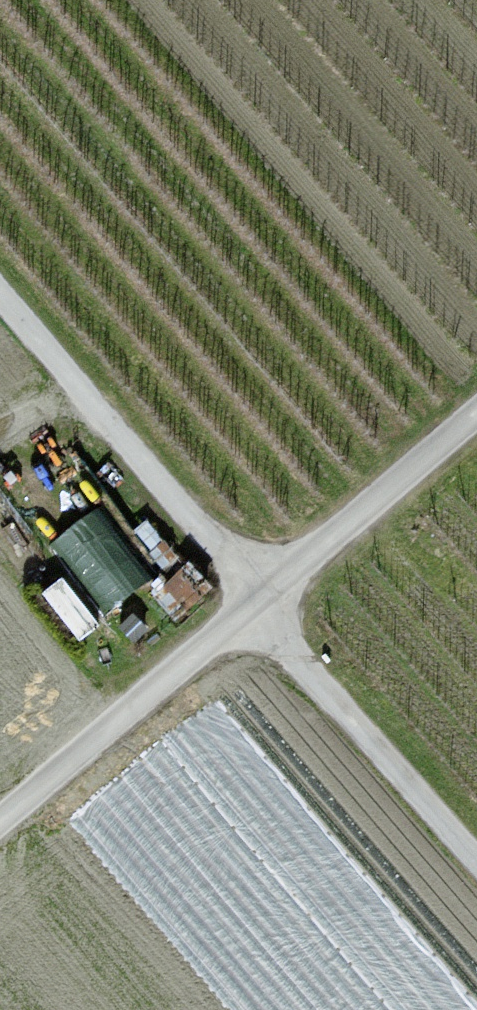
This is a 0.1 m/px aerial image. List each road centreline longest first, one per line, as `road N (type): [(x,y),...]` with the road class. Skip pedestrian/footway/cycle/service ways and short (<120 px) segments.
road 1 (unclassified): [(259,603),(0,291)]
road 2 (unclassified): [(0,824),(259,603)]
road 3 (unclassified): [(476,864),(259,603)]
road 4 (unclassified): [(259,603),(476,413)]

